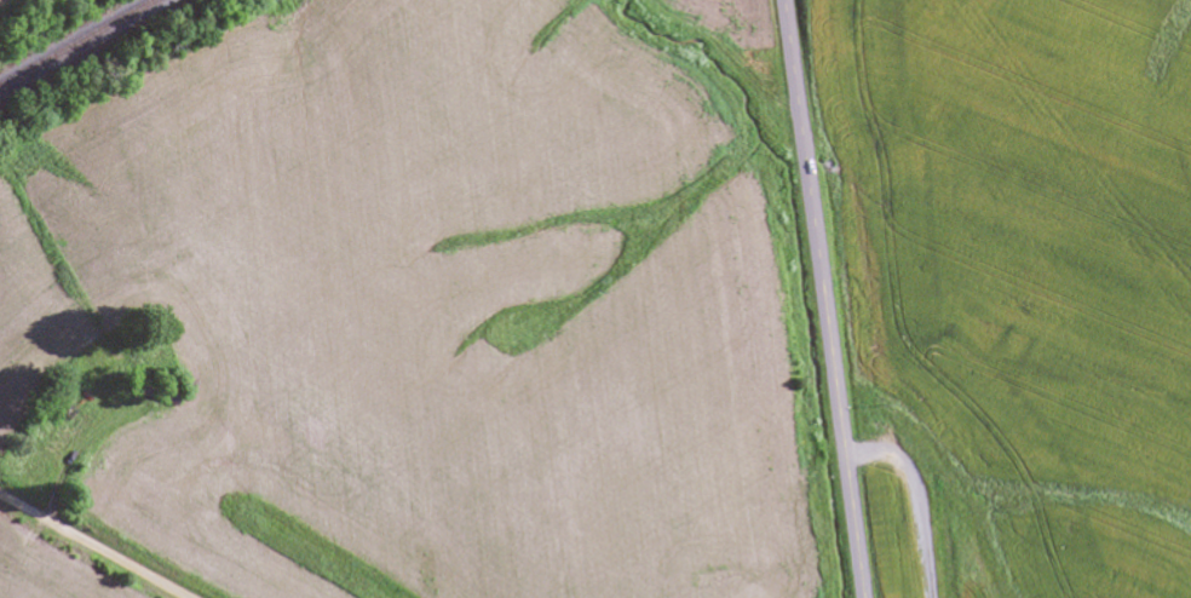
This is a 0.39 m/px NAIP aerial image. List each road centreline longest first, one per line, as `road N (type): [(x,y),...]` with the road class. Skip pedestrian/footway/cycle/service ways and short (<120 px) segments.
road 1 (tertiary): [(863,597),(784,0)]
road 2 (residential): [(176,597),(0,499)]

